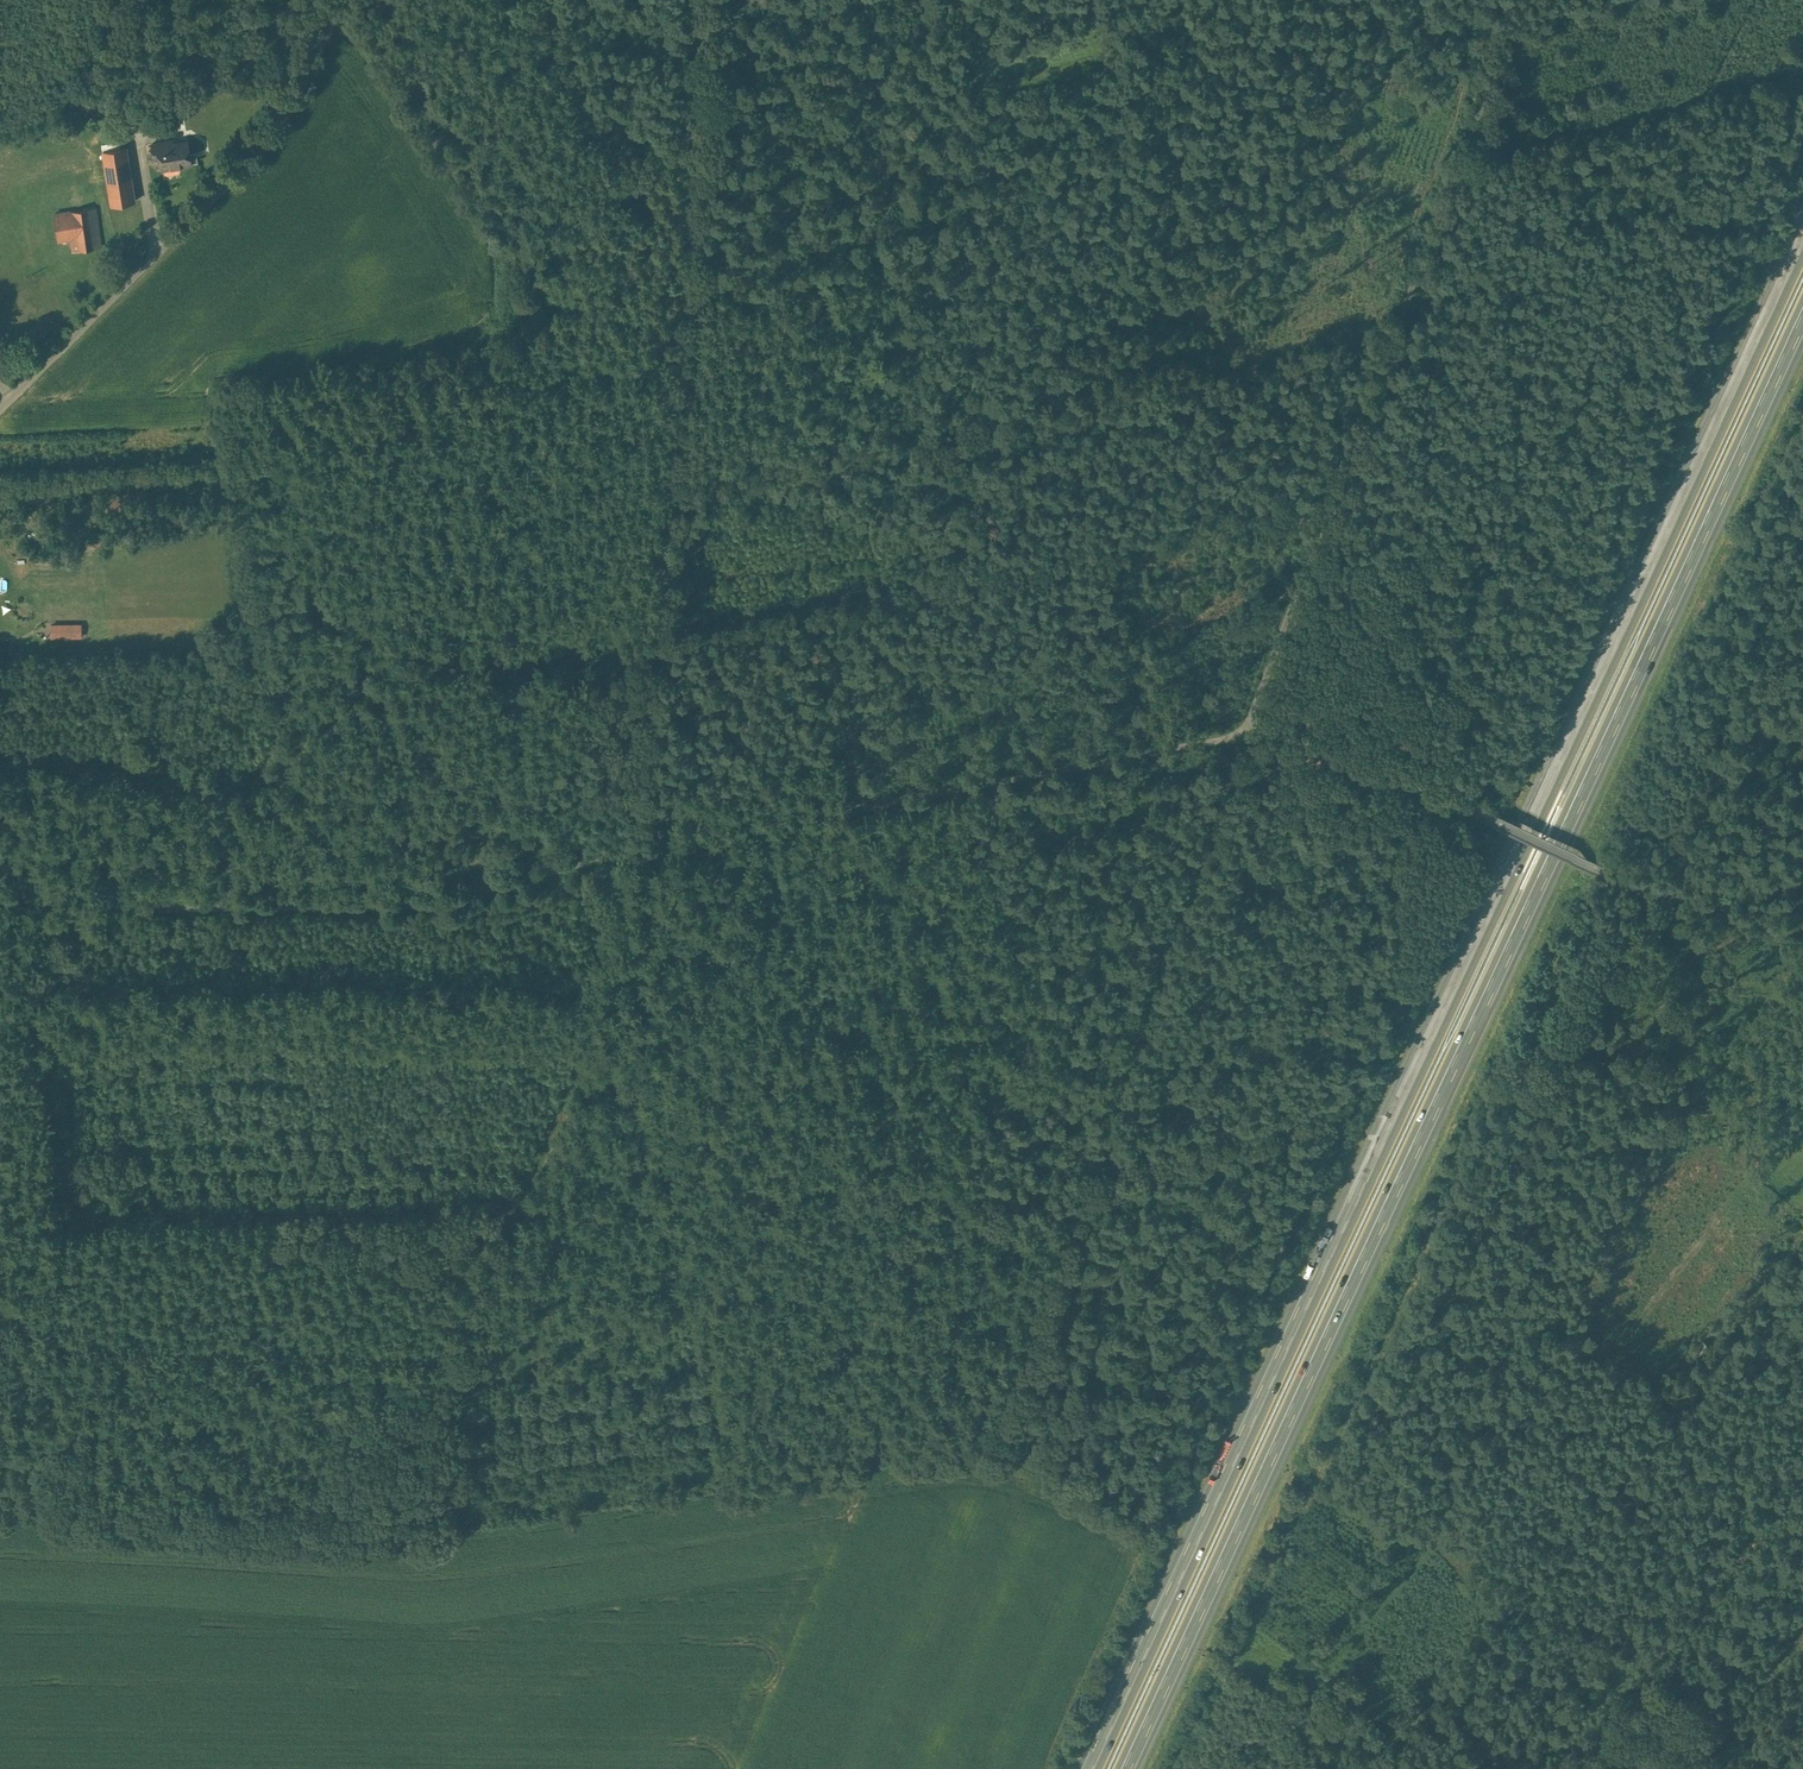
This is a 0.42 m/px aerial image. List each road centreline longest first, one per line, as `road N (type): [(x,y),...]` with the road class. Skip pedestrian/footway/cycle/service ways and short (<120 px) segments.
road 1 (unclassified): [(0,987),(74,931),(127,914),(420,902),(636,849),(1241,732),(1519,0)]
road 2 (motorway): [(1802,245),(1093,1768)]
road 3 (motorway): [(1129,1768),(1802,314)]
road 4 (track): [(711,0),(636,849)]
road 5 (track): [(658,623),(1361,427)]
road 6 (track): [(1802,926),(1607,870),(1364,758),(1241,732)]
road 7 (unclassified): [(343,0),(312,66),(242,167),(0,408)]

